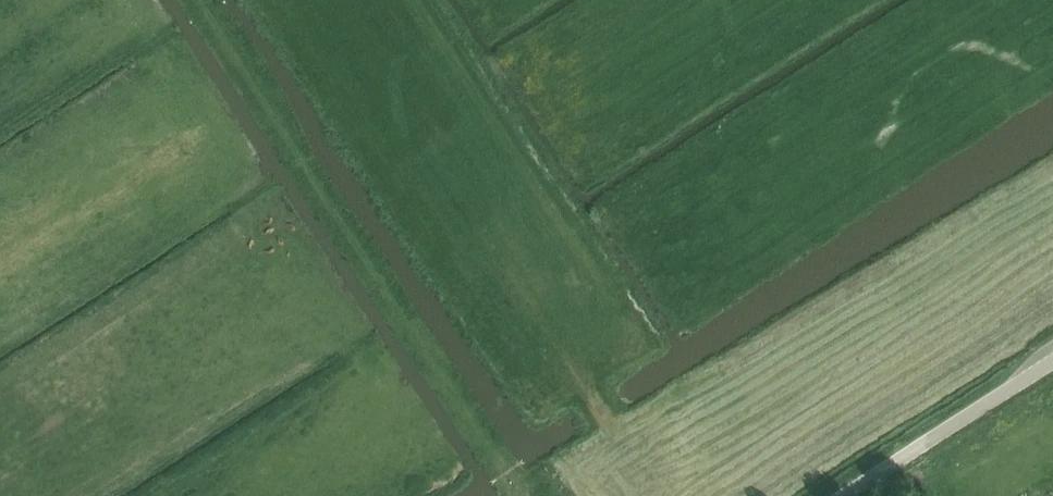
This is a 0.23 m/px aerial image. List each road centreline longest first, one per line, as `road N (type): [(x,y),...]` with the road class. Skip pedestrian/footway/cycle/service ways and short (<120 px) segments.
road 1 (track): [(351,0),(661,495)]
road 2 (unclassified): [(835,495),(1052,356)]

